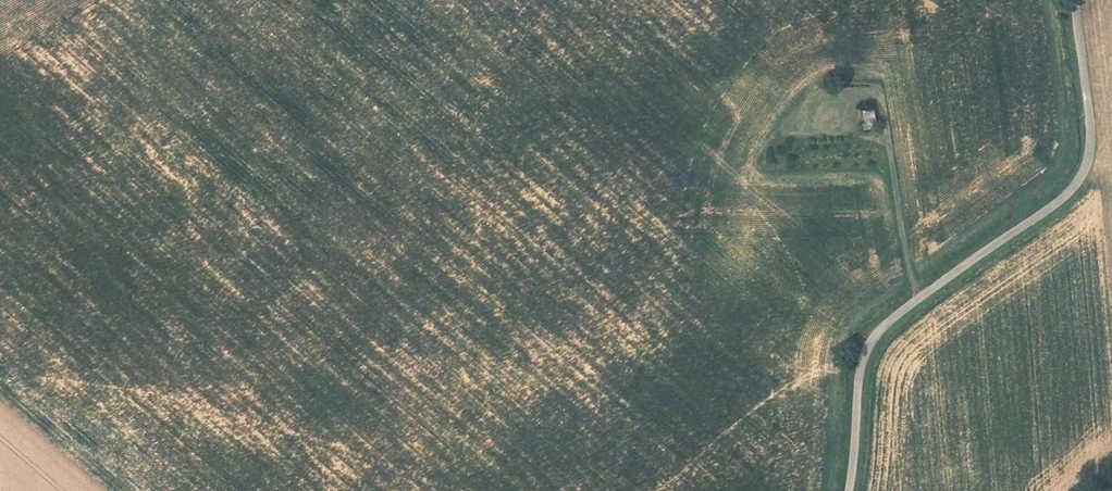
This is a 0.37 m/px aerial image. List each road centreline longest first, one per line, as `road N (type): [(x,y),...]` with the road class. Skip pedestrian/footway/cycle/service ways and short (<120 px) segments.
road 1 (unclassified): [(1075,0),(1091,139),(1086,163),(1055,205),(882,327),(858,379),(849,490)]

